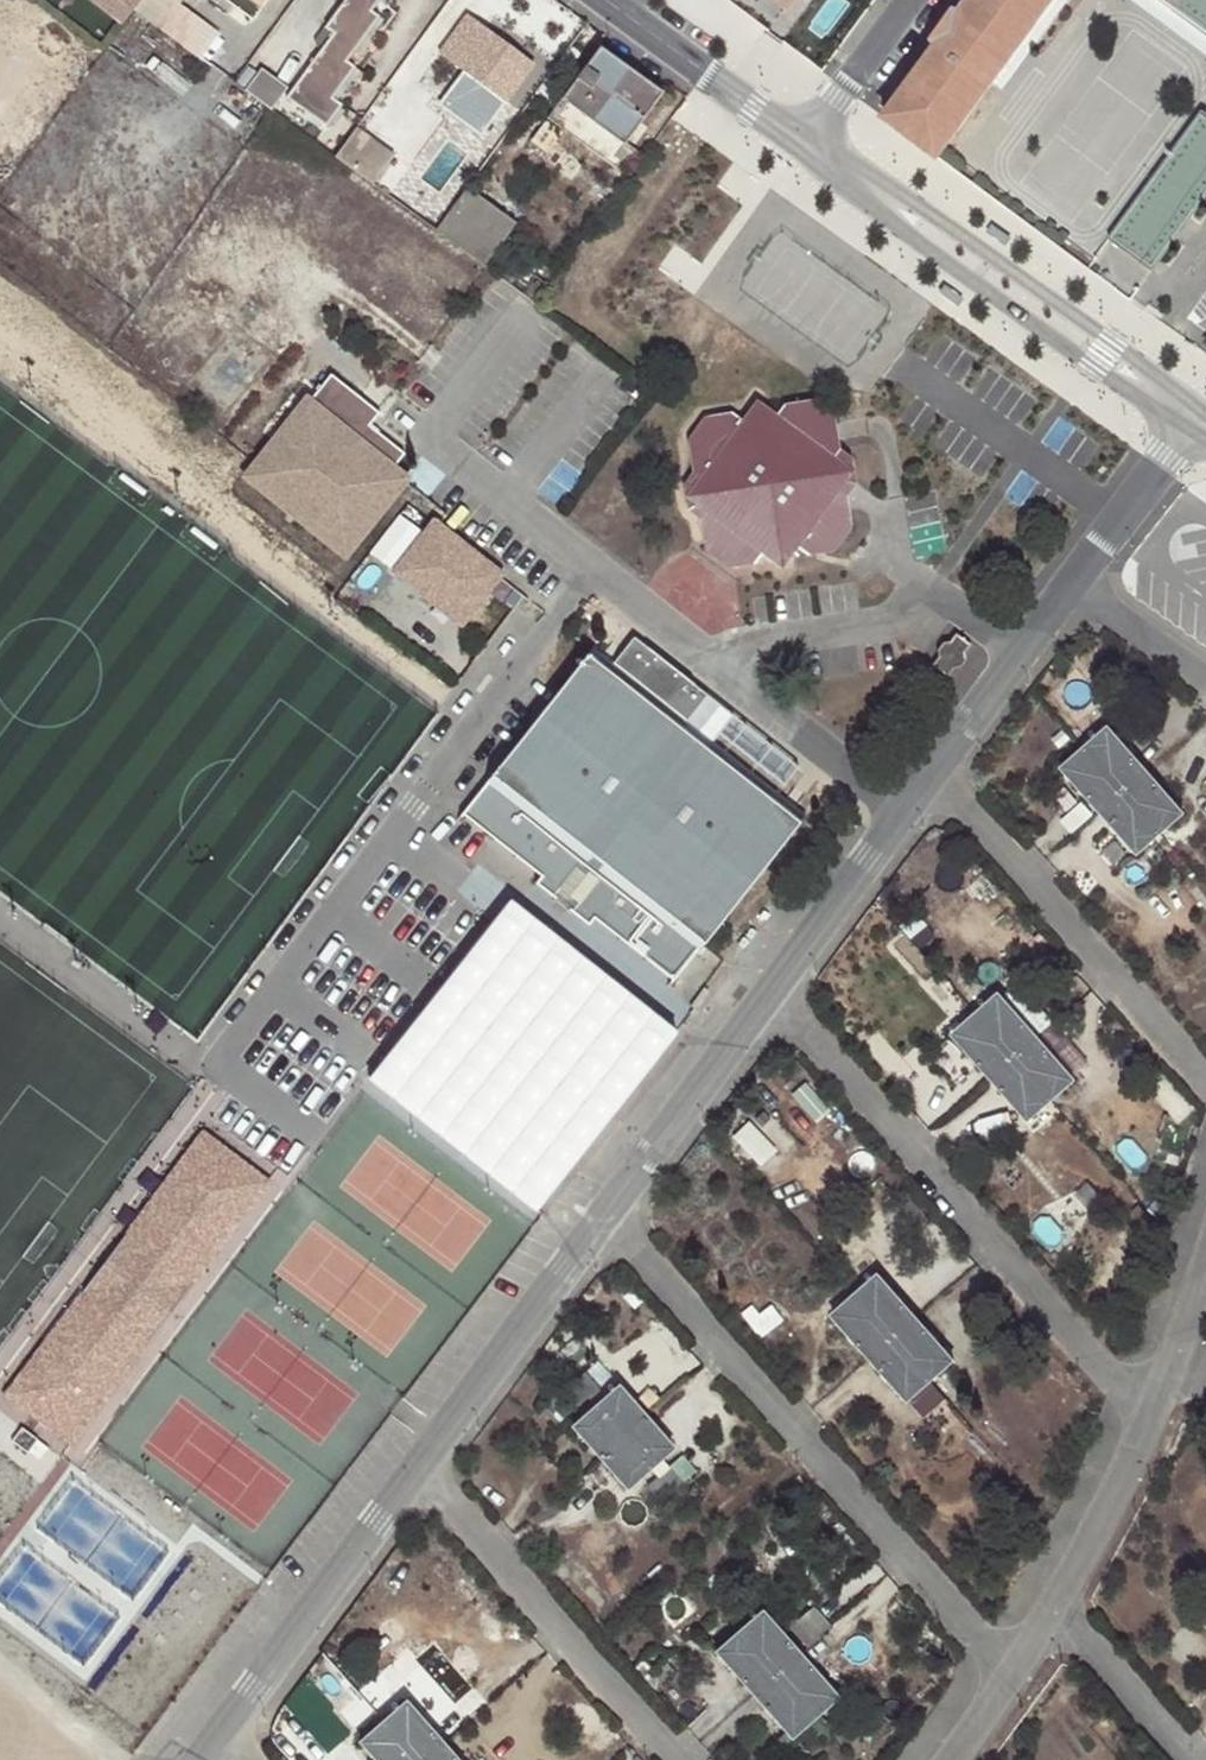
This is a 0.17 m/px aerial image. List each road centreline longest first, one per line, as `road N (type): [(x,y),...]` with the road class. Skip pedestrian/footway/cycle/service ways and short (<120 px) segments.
road 1 (residential): [(1001,1668),(606,1210)]
road 2 (residential): [(1147,1409),(776,983)]
road 3 (tertiary): [(810,145),(1194,417)]
road 4 (residential): [(1205,1078),(938,765)]
road 5 (residential): [(678,1759),(423,1456)]
road 6 (unclassified): [(423,1456),(224,1723)]
road 7 (unclassified): [(606,1210),(423,1456)]
road 8 (unclassified): [(776,983),(606,1210)]
road 9 (unclassified): [(938,765),(776,983)]
road 10 (tertiary): [(615,0),(810,145)]
road 11 (unclassified): [(1073,581),(938,765)]
road 12 (residential): [(1147,1409),(1048,1602)]
road 13 (residential): [(1188,1759),(1048,1602)]
road 14 (unclassified): [(1194,417),(1073,581)]
road 15 (residential): [(923,0),(810,145)]
road 16 (residential): [(1073,581),(1205,676)]

